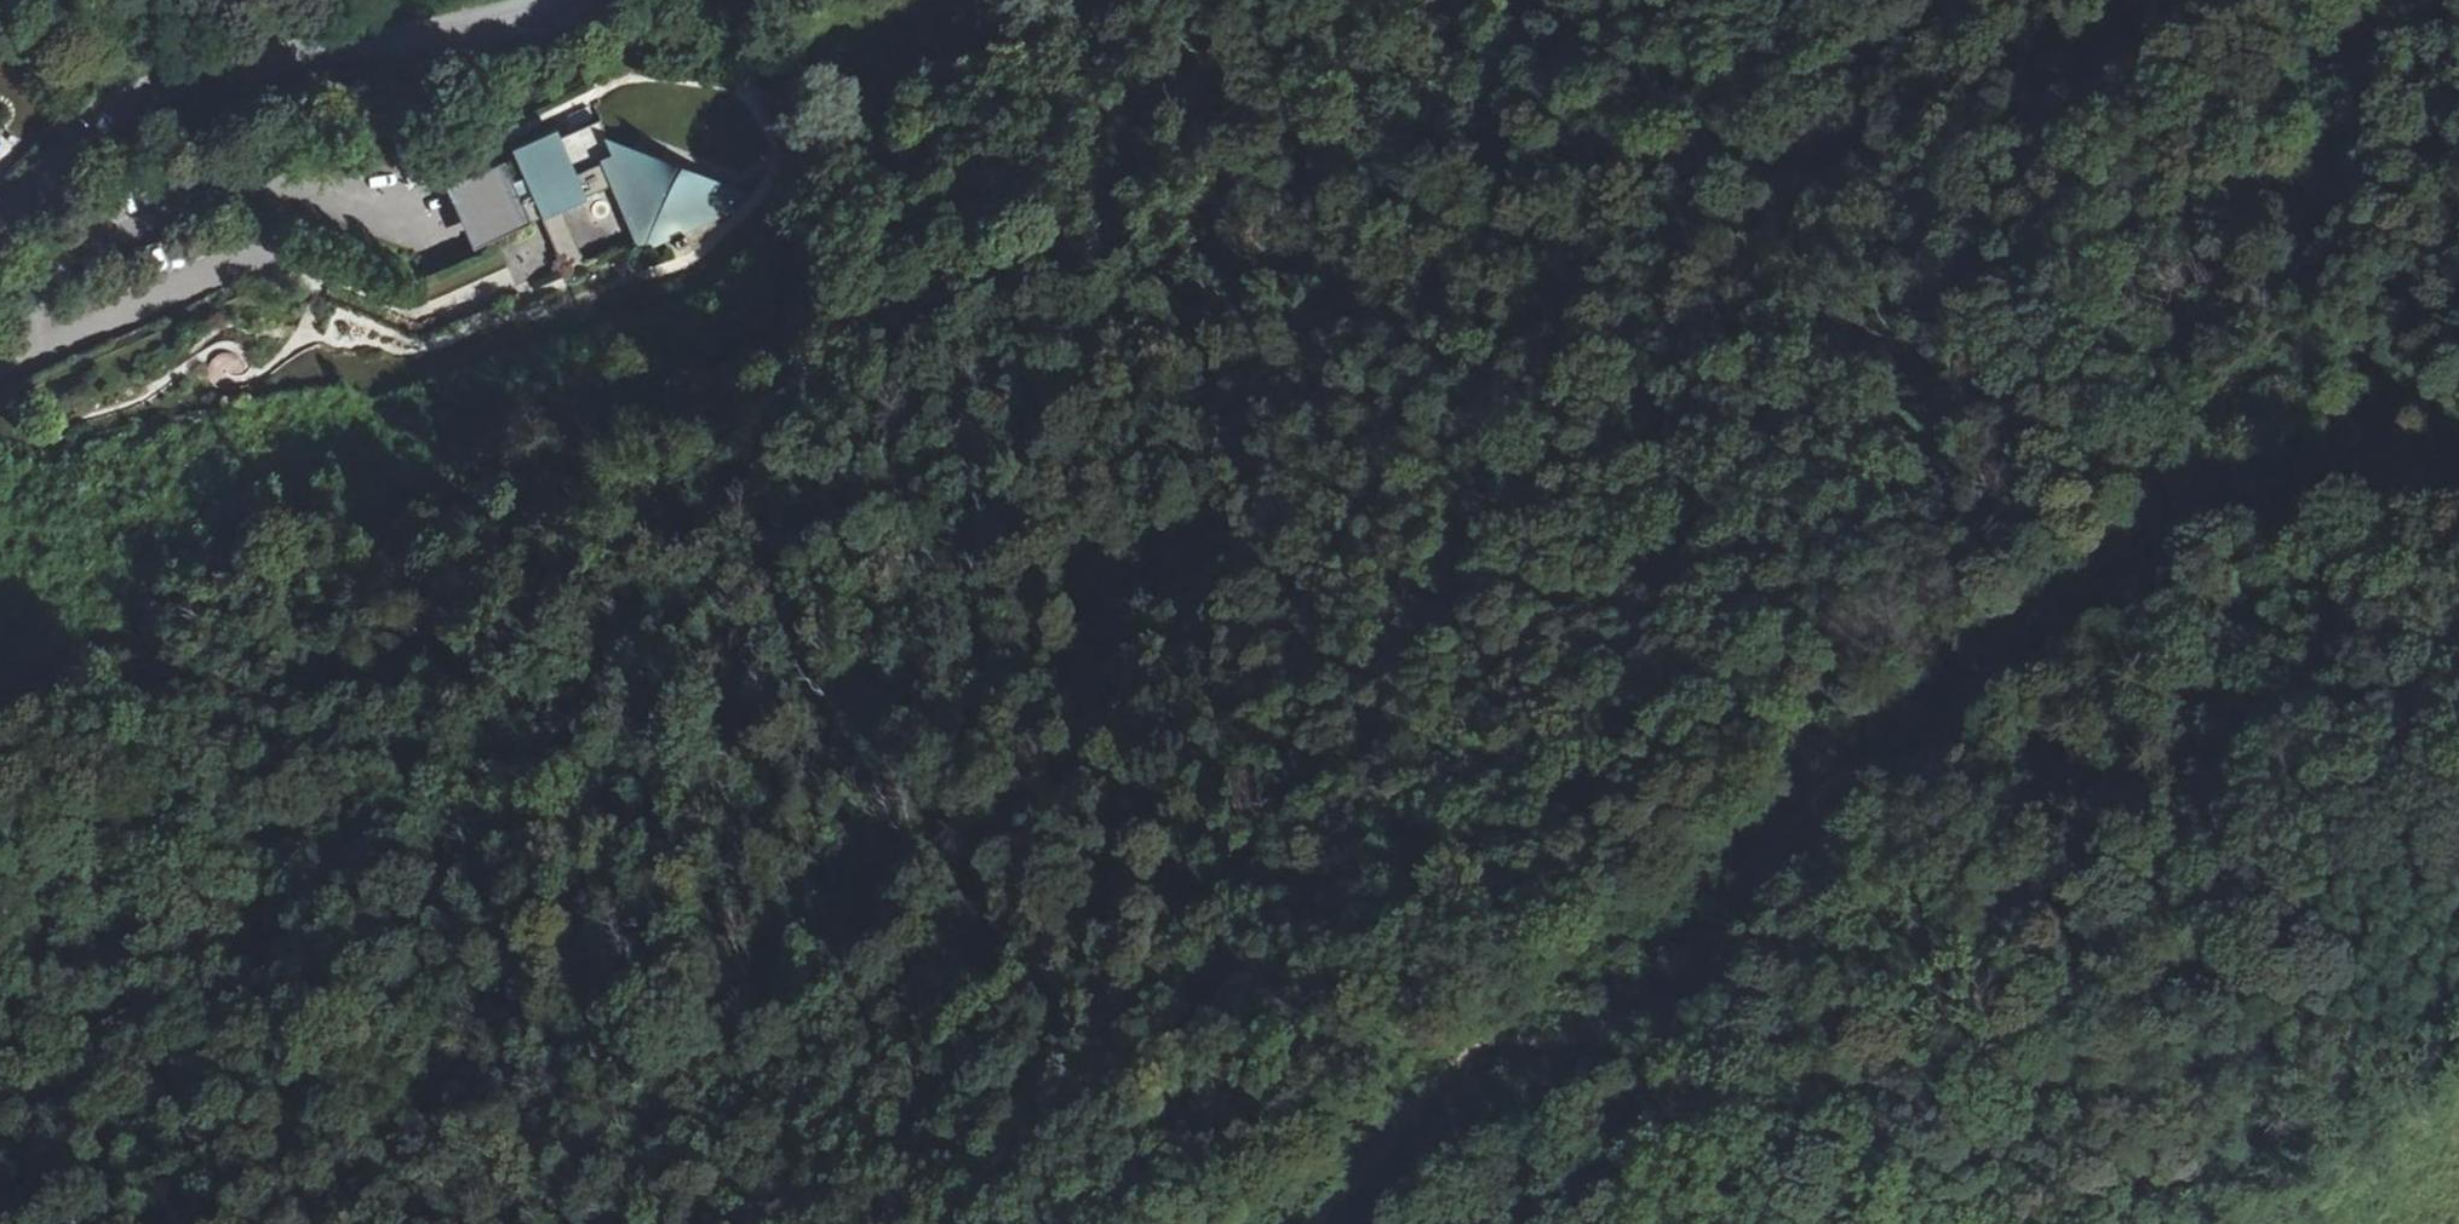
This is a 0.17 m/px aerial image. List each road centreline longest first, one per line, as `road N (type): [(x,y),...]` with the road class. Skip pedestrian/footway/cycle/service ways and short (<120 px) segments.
road 1 (tertiary): [(562,0),(519,23),(259,60),(153,92),(82,138),(0,225)]
road 2 (track): [(2458,191),(2234,190),(2217,170),(2228,149),(2384,44),(2458,7)]

